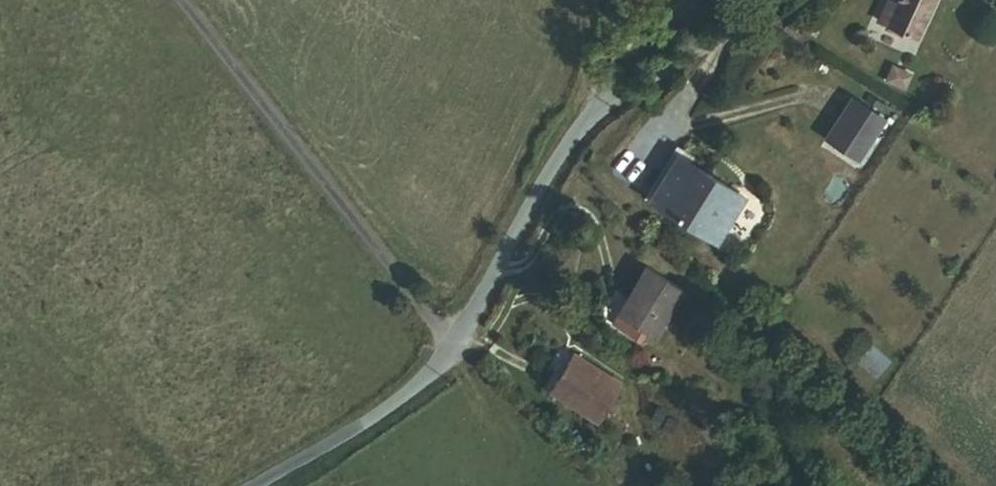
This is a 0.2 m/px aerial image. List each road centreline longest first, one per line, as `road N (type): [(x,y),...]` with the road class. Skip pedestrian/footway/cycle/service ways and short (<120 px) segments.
road 1 (unclassified): [(458,347),(526,217),(572,151),(616,109),(772,0)]
road 2 (unclassified): [(185,0),(458,347)]
road 3 (residential): [(258,485),(361,426),(458,347)]

